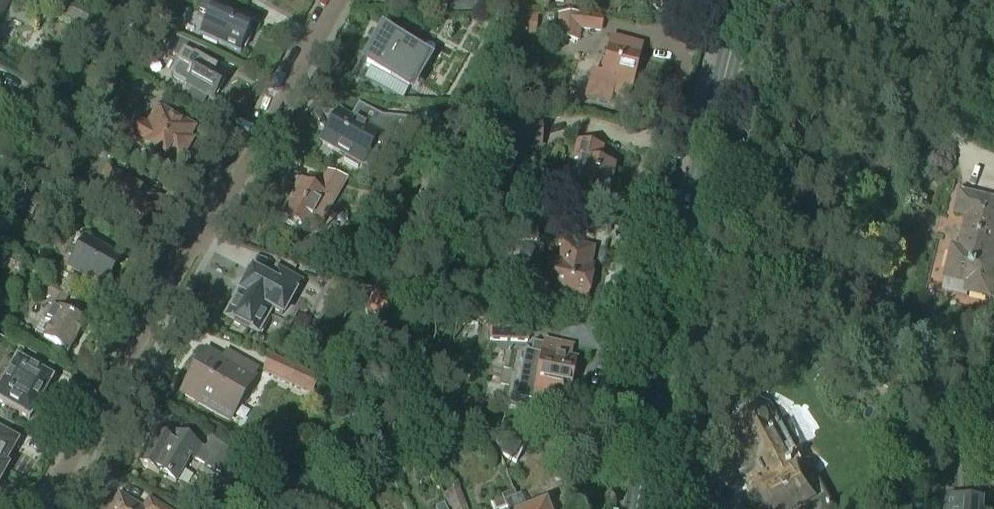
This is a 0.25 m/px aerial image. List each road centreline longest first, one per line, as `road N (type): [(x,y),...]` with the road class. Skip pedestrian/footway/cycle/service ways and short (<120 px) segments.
road 1 (residential): [(335,0),(41,508)]
road 2 (primary): [(639,508),(693,220),(746,0)]

